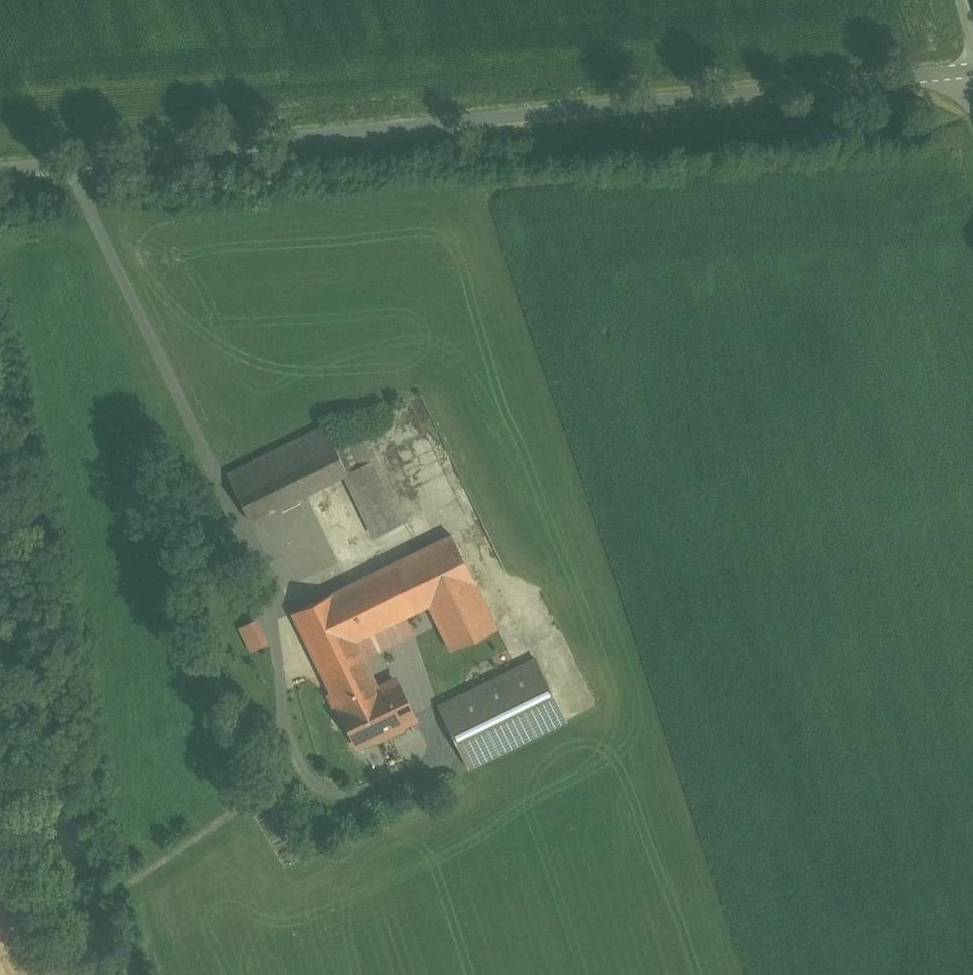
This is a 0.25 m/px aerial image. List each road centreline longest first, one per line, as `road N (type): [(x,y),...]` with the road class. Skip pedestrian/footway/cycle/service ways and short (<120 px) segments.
road 1 (tertiary): [(972,71),(0,171)]

